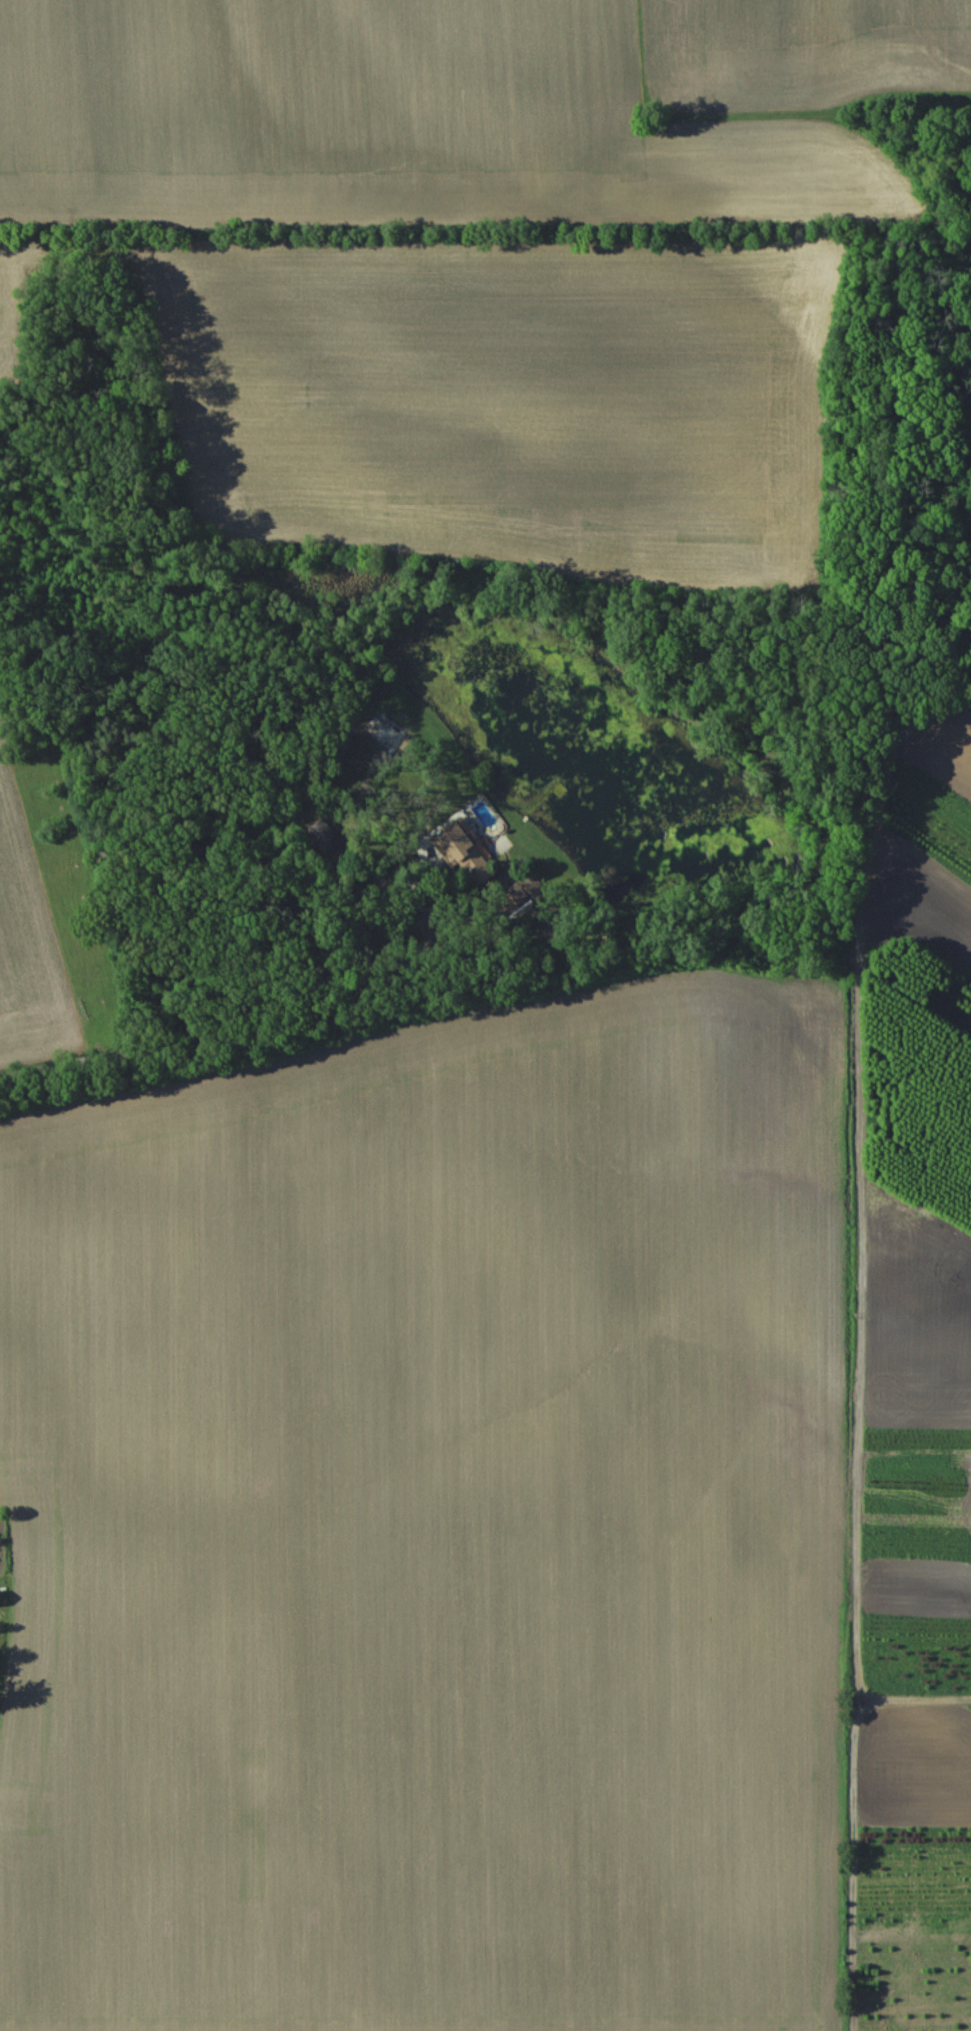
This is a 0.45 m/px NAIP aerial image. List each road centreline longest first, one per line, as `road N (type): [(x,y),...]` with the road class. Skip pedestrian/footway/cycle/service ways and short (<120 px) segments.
road 1 (residential): [(0,1104),(669,948)]

